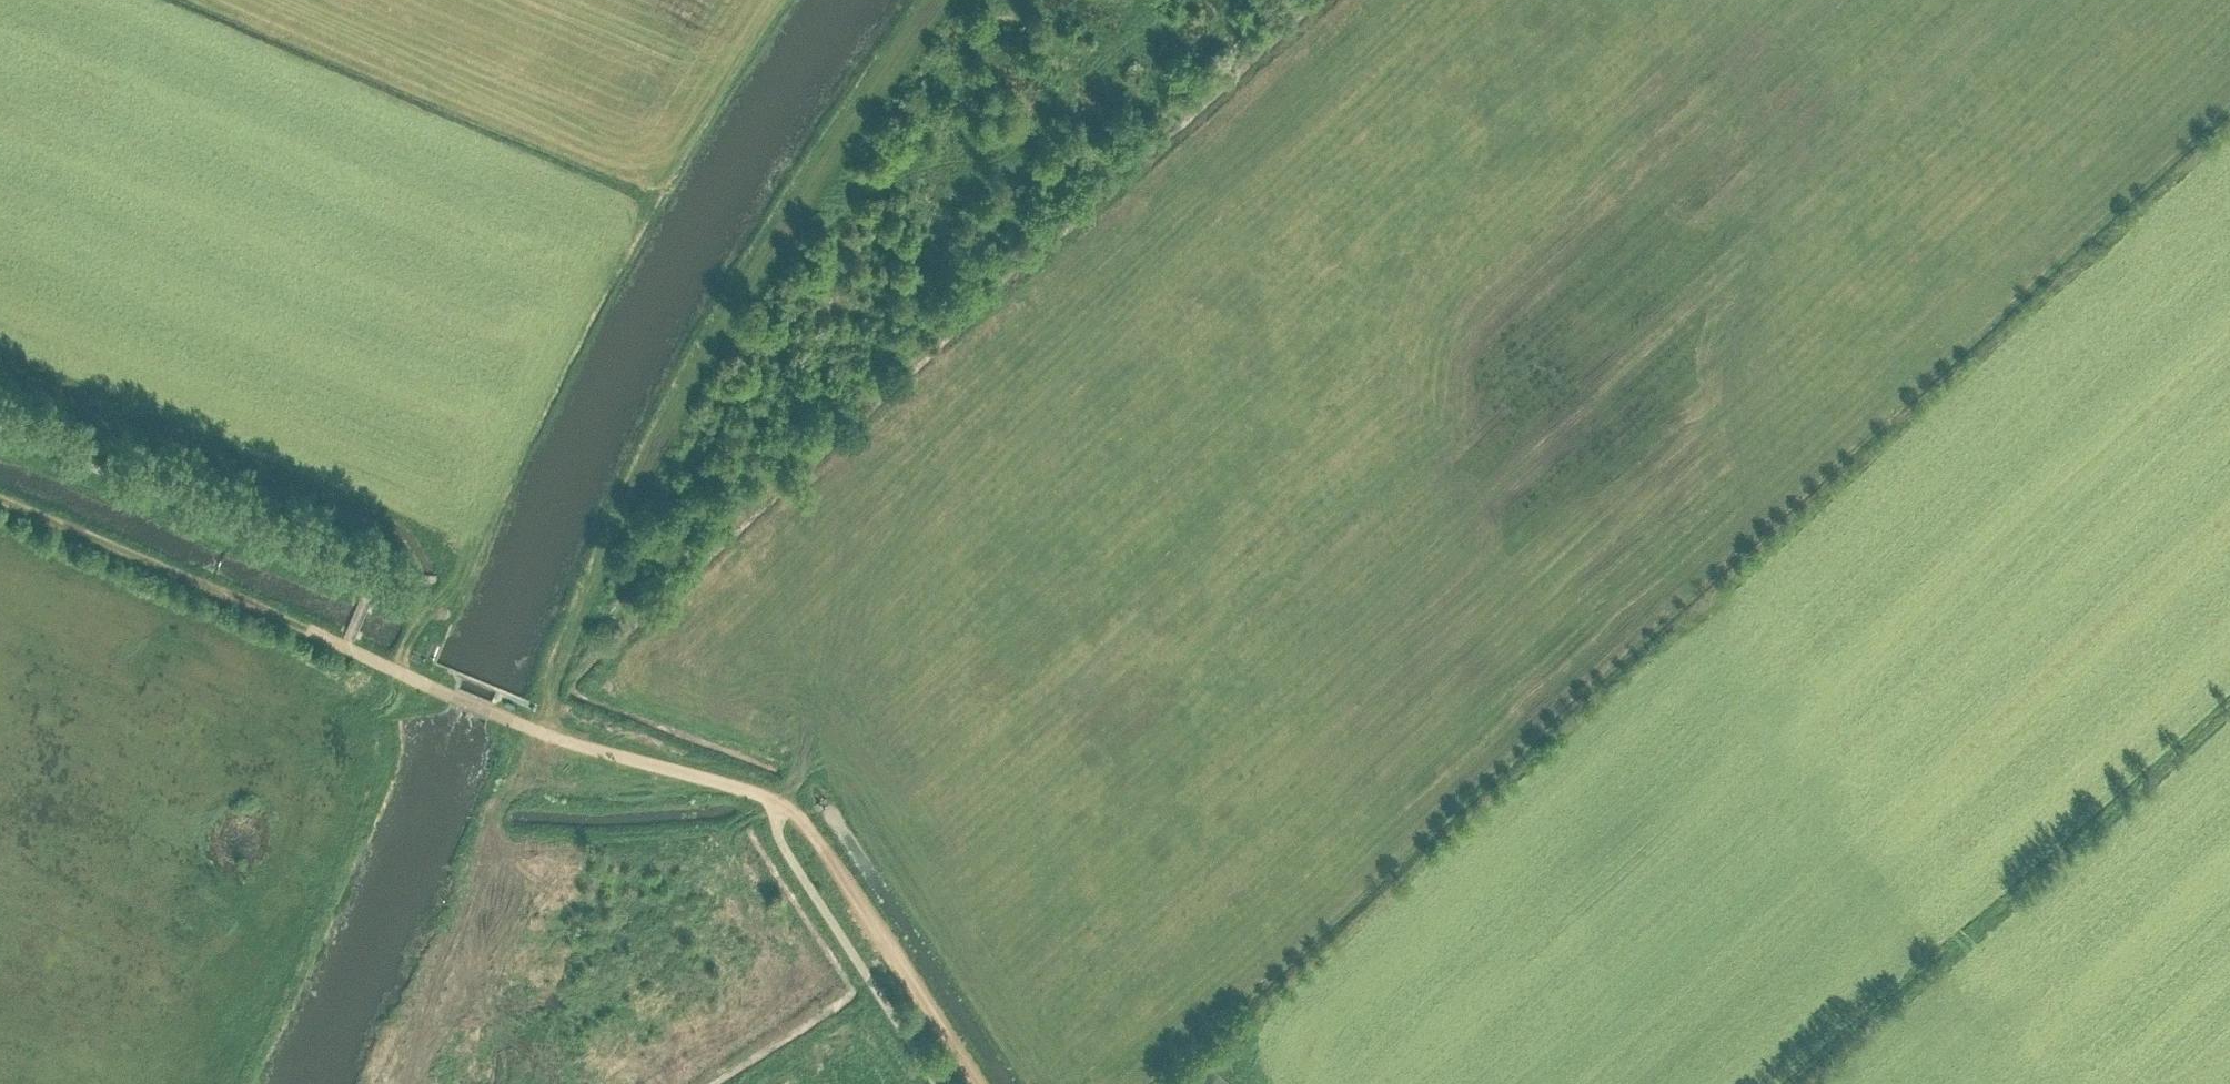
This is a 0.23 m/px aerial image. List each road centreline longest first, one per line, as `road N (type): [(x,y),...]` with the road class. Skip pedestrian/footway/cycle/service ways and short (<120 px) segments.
road 1 (track): [(343,645),(554,736),(773,798)]
road 2 (track): [(0,500),(343,645)]
road 3 (track): [(773,798),(823,848),(979,1083)]

